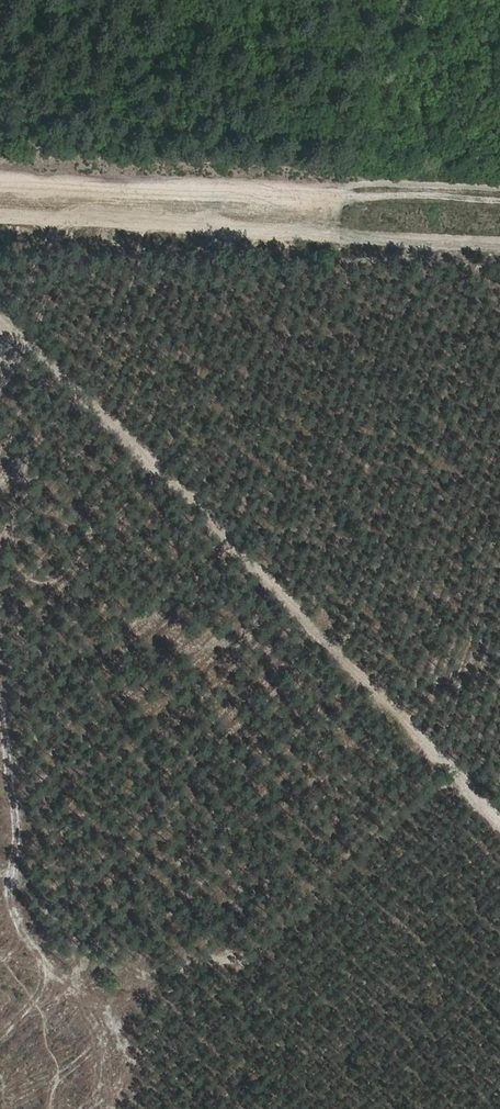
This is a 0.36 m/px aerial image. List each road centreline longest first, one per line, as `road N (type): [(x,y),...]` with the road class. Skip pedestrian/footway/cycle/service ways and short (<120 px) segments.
road 1 (track): [(4,326),(499,823)]
road 2 (track): [(499,204),(0,189)]
road 3 (track): [(0,677),(26,800),(34,911),(71,963)]

